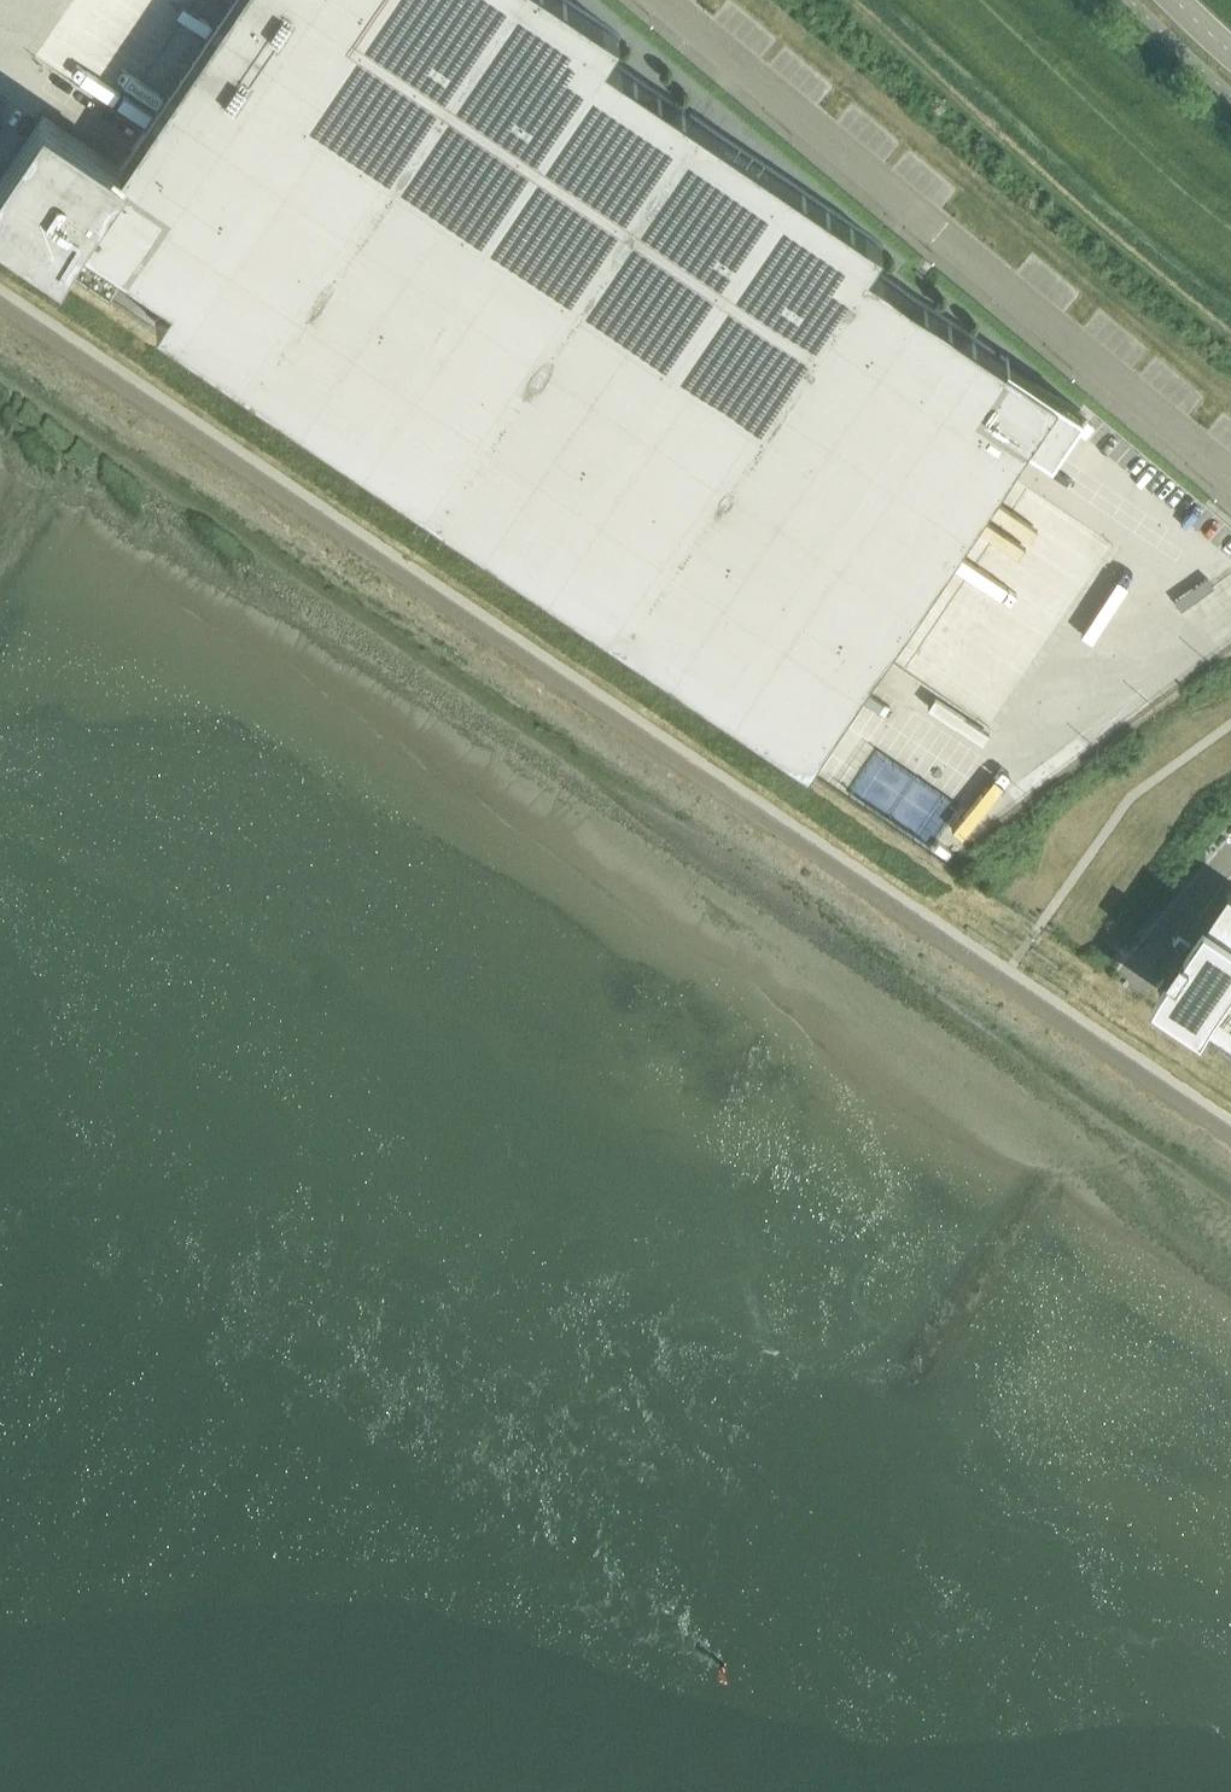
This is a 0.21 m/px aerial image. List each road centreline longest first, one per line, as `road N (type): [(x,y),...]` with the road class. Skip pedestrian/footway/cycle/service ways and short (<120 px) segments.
road 1 (unclassified): [(1230,474),(666,0)]

